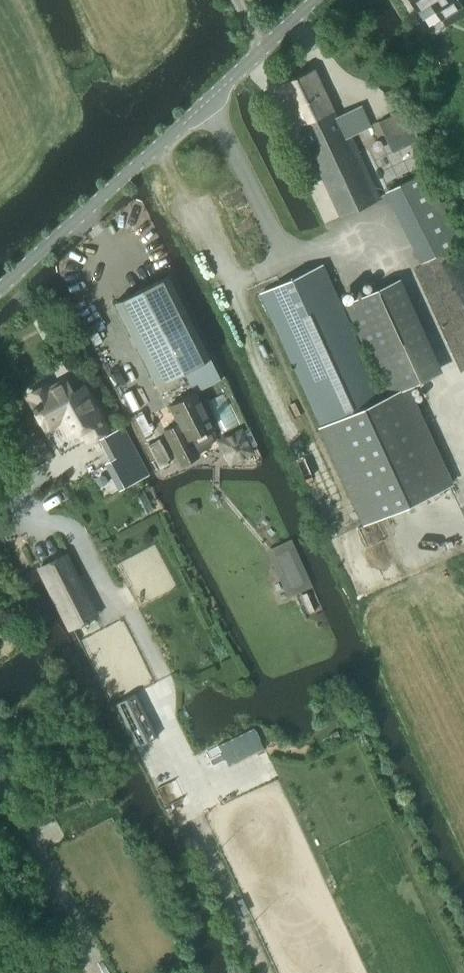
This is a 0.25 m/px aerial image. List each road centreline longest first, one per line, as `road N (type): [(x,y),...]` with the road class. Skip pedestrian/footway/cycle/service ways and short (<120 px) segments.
road 1 (unclassified): [(0,291),(318,0)]
road 2 (track): [(378,223),(463,387)]

